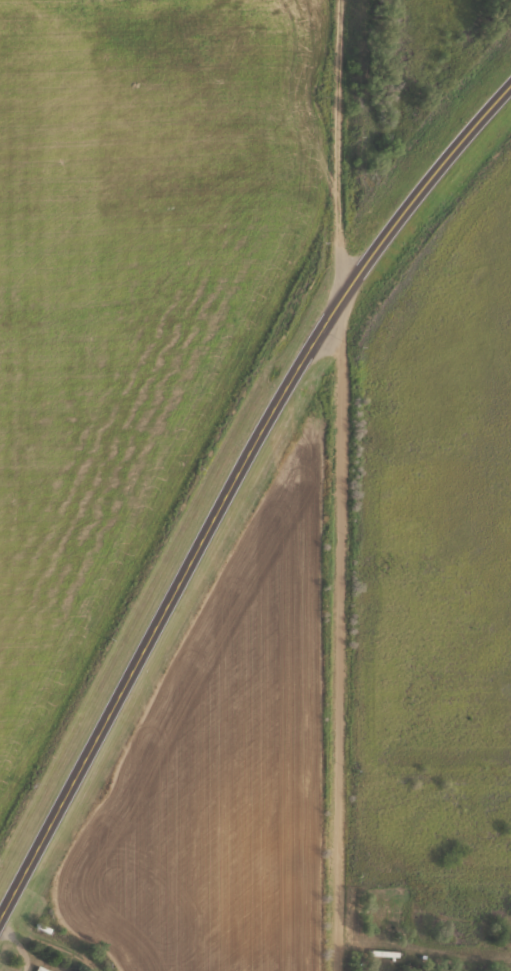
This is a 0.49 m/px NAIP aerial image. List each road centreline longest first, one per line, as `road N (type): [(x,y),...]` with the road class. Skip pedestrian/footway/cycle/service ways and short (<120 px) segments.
road 1 (primary): [(63,809),(285,388),(406,209),(510,82)]
road 2 (residential): [(342,297),(338,970)]
road 3 (residential): [(342,297),(338,0)]
road 4 (track): [(338,928),(479,952),(510,949)]
road 5 (primary): [(0,923),(63,809)]

